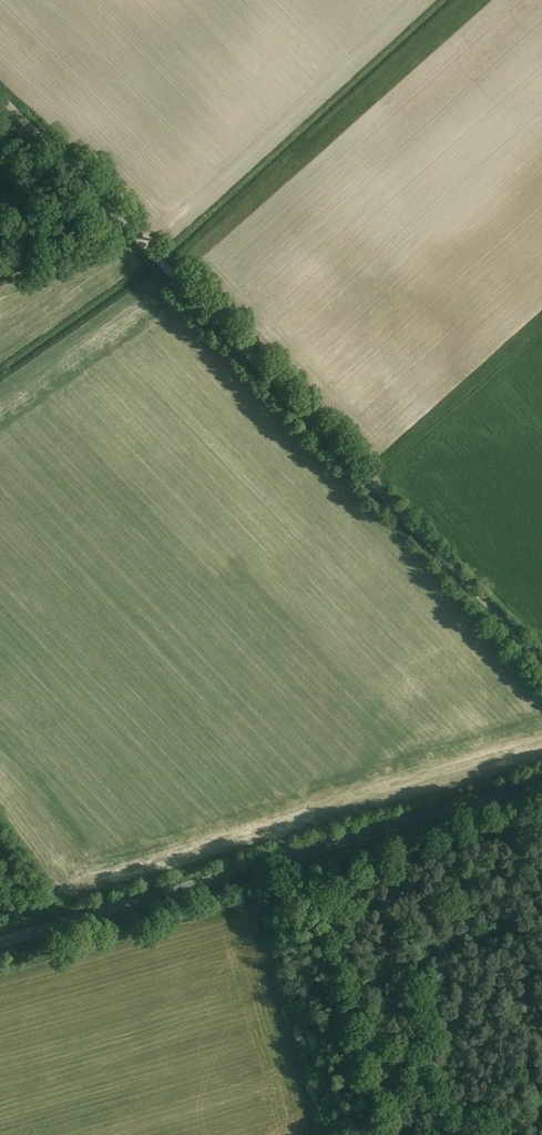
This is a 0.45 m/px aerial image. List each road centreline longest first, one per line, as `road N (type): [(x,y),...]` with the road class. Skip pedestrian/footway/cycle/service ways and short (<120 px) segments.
road 1 (unclassified): [(541,652),(0,89)]
road 2 (unclassified): [(541,780),(0,939)]
road 3 (track): [(310,848),(311,869),(264,906),(306,1059)]

